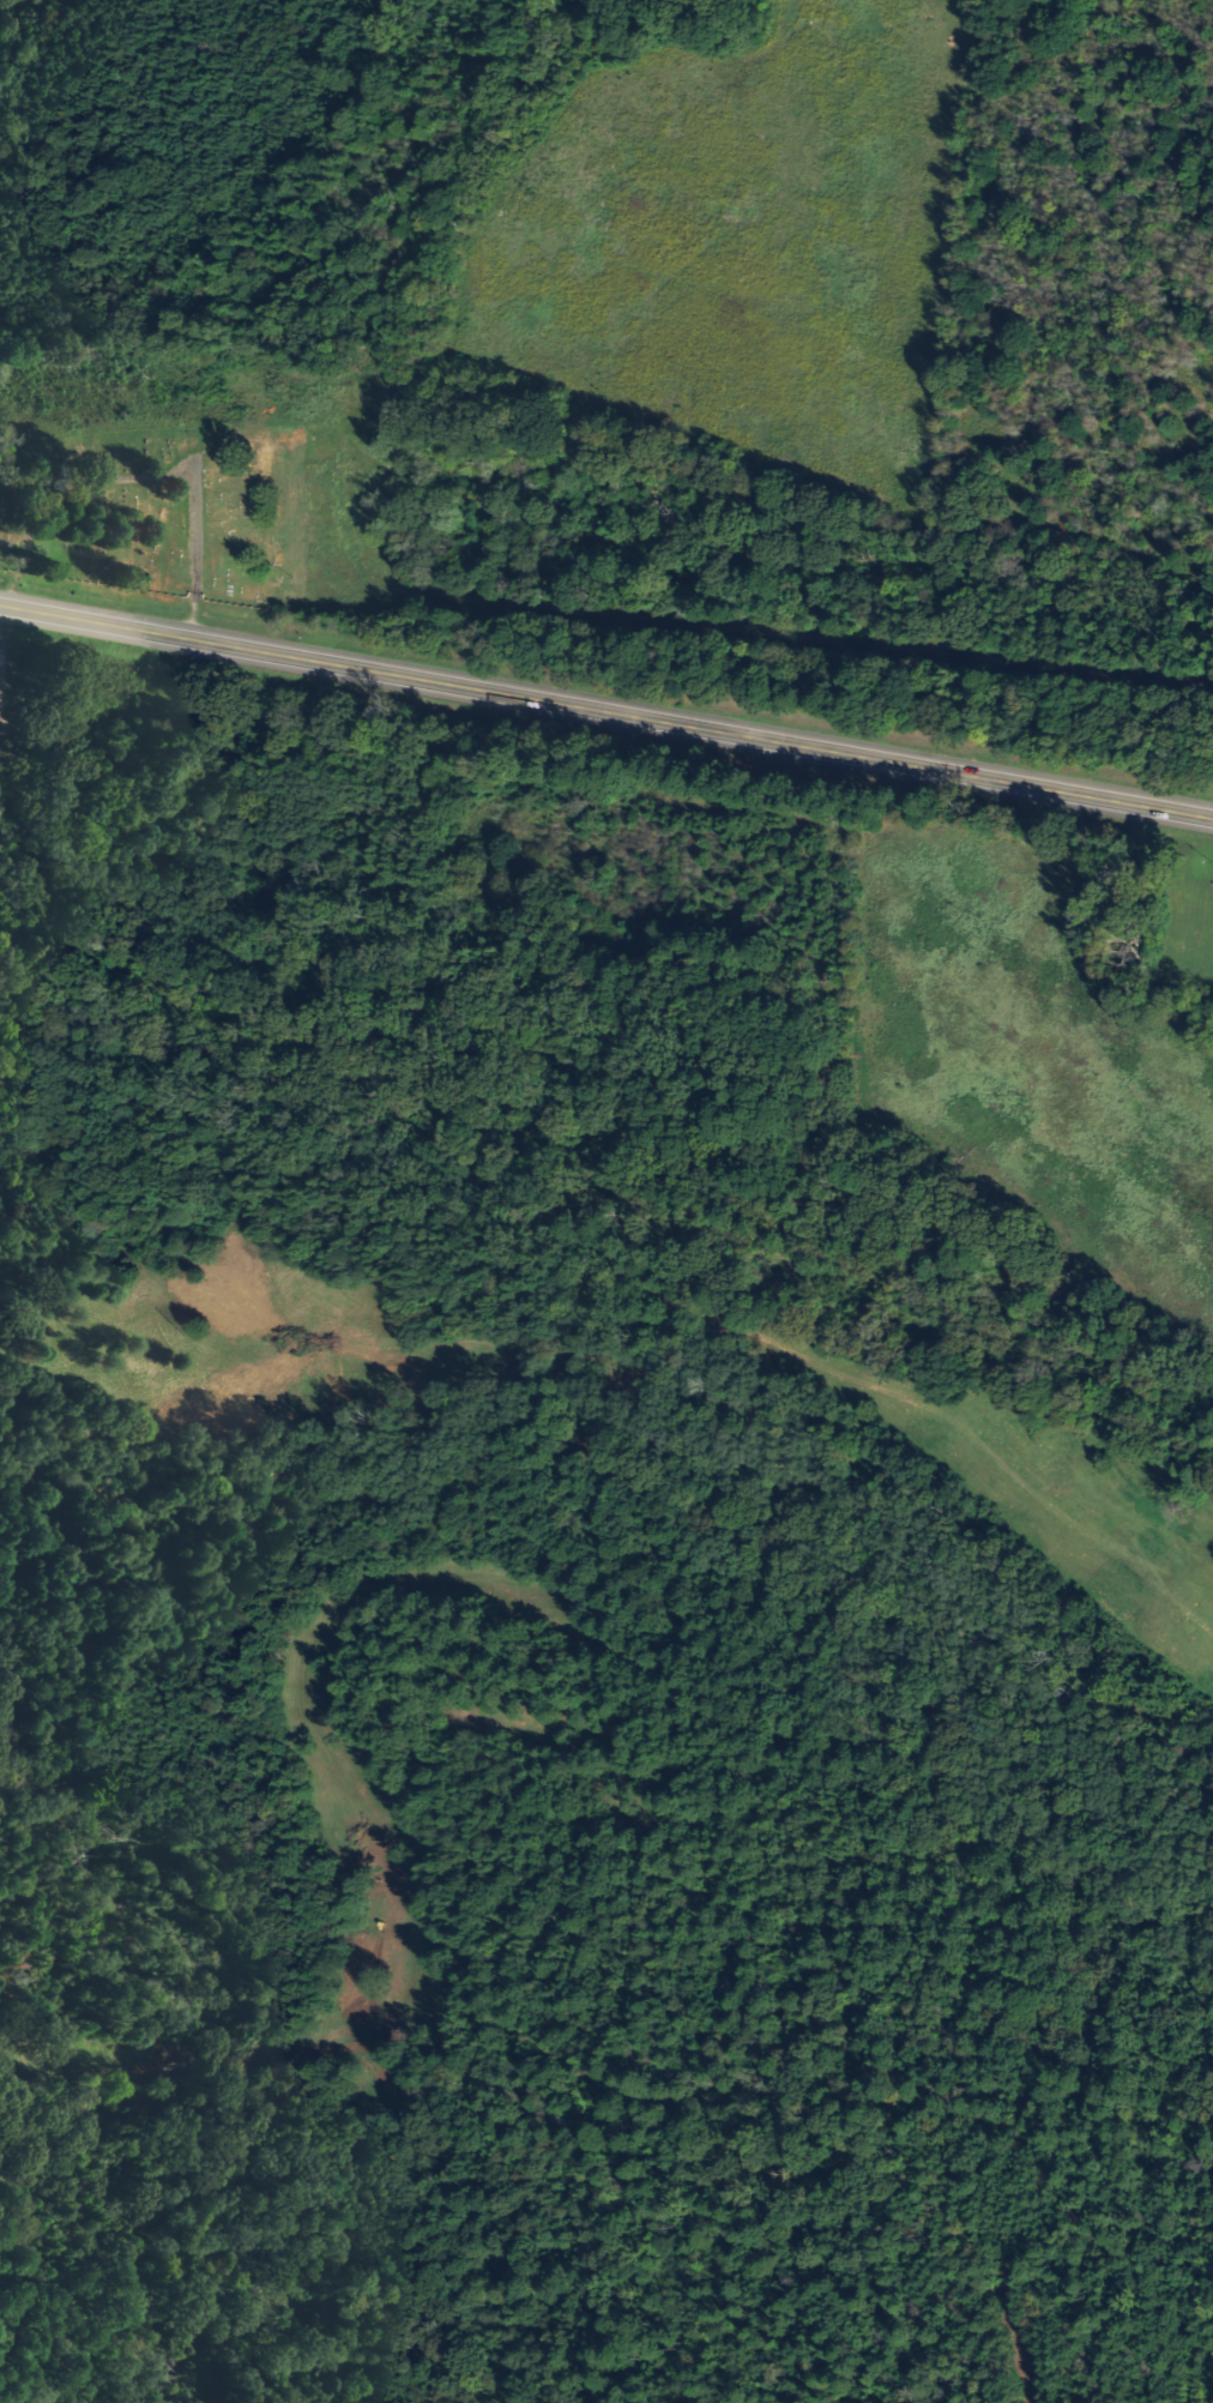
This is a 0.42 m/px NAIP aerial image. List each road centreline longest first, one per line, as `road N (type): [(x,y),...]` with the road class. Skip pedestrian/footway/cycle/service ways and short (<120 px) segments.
road 1 (trunk): [(1212,816),(0,589)]

